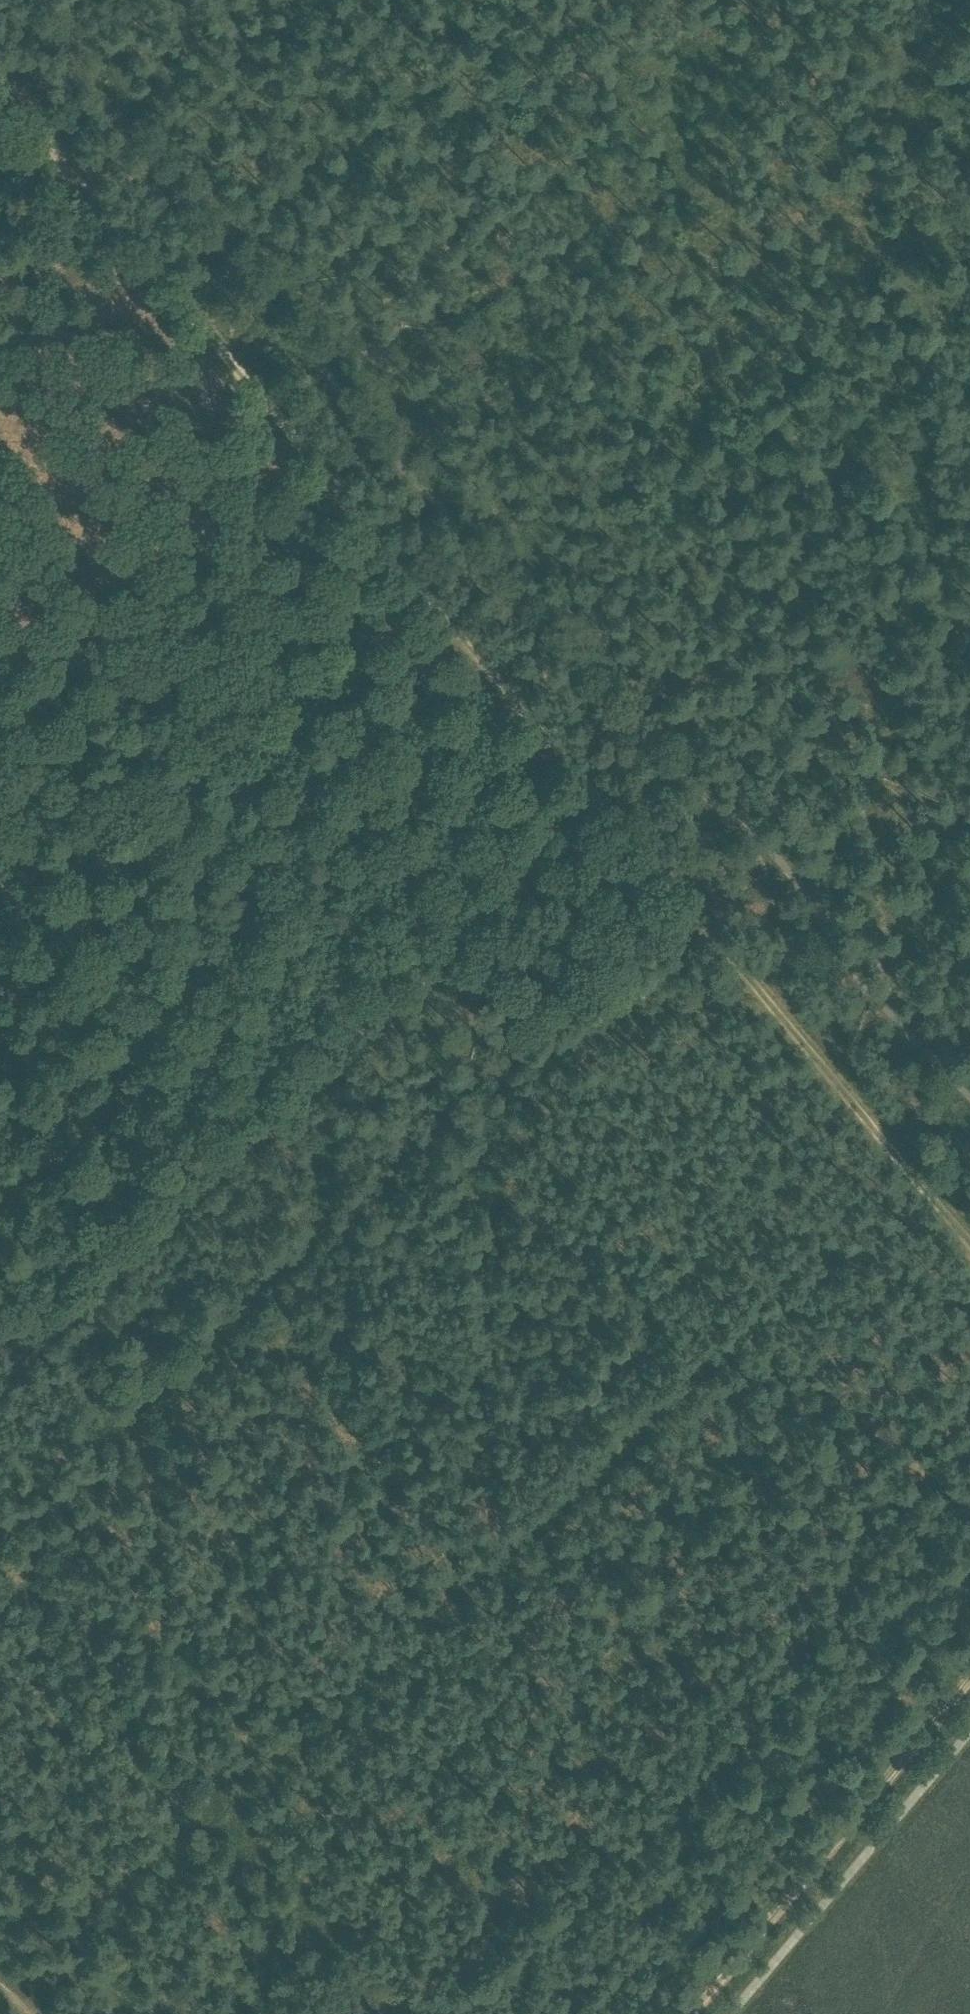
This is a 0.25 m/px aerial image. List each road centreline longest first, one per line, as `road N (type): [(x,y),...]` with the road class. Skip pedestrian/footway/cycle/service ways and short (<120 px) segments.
road 1 (track): [(0,87),(969,1242)]
road 2 (track): [(607,814),(0,1381)]
road 3 (track): [(969,1685),(701,2013)]
road 4 (track): [(126,238),(0,354)]

